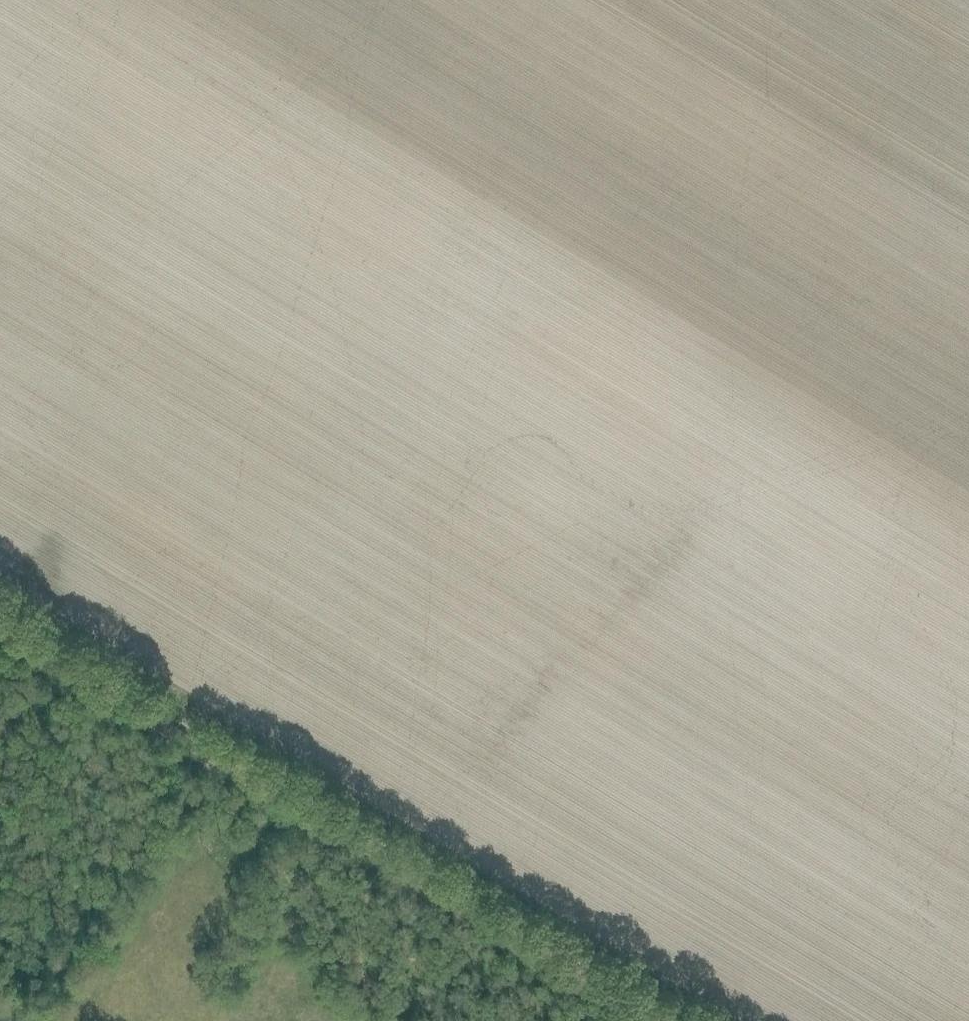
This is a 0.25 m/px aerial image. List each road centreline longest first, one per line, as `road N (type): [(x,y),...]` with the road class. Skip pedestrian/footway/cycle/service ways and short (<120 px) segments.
road 1 (track): [(653,1020),(0,630)]

